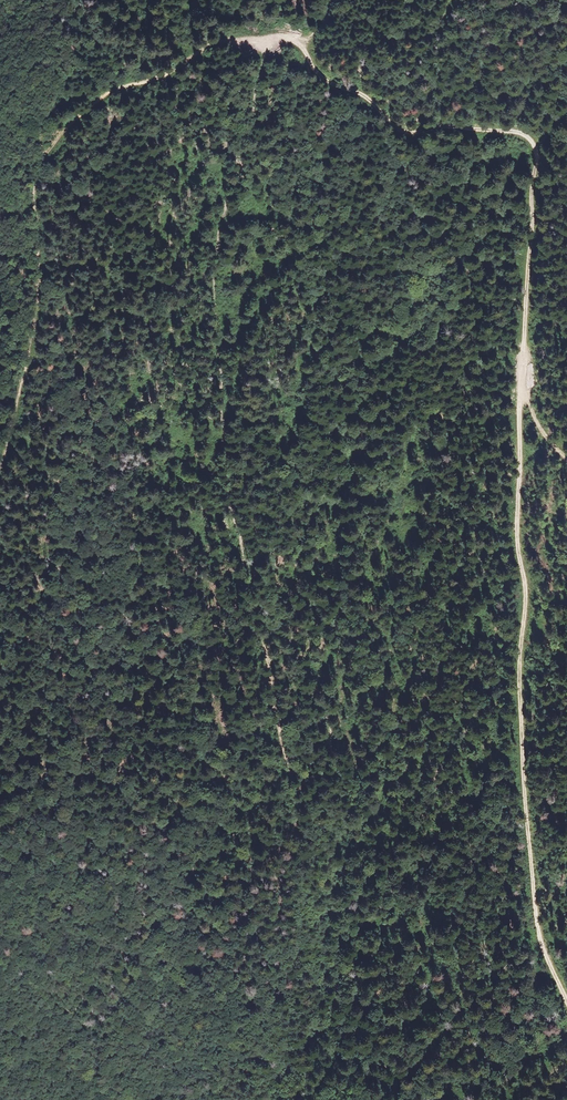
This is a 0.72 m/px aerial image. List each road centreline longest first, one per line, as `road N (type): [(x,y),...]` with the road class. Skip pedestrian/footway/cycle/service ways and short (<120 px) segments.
road 1 (track): [(566,1000),(537,925),(522,752),(519,430),(538,152),(519,132),(405,129),(360,94),(324,79),(296,42)]
road 2 (track): [(264,41),(216,287),(230,506),(261,620),(284,644),(302,788),(297,813),(311,875),(287,1060),(270,1099)]
road 3 (track): [(104,96),(55,139),(34,184),(41,269),(0,475)]
road 4 (track): [(104,96),(165,76),(213,45),(264,41)]

